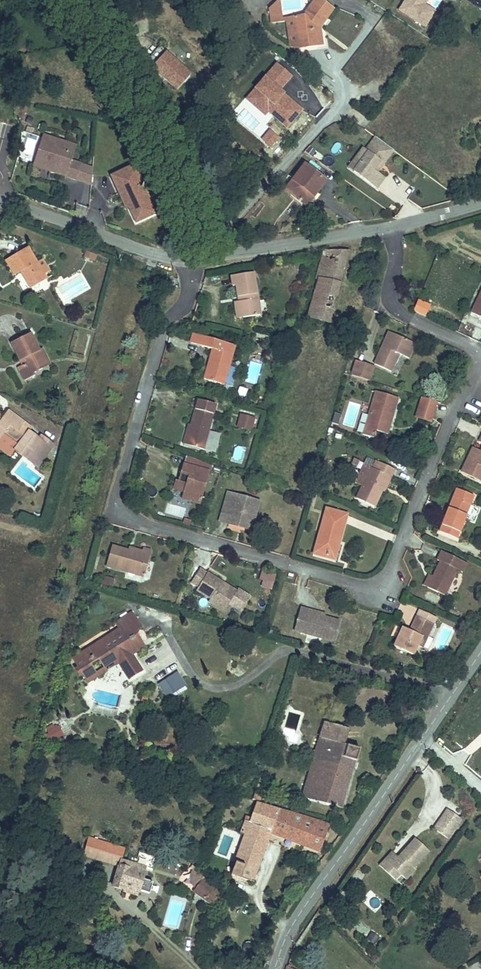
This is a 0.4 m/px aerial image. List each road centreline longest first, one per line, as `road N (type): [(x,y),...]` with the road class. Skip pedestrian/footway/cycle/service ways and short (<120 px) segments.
road 1 (residential): [(197,263),(198,284),(162,338),(118,491),(130,517),(362,585),(378,583),(480,375)]
road 2 (tertiary): [(276,968),(290,931),(480,651)]
road 3 (residential): [(197,263),(0,200)]
road 4 (residential): [(394,223),(197,263)]
road 5 (residential): [(480,357),(398,303),(394,223)]

